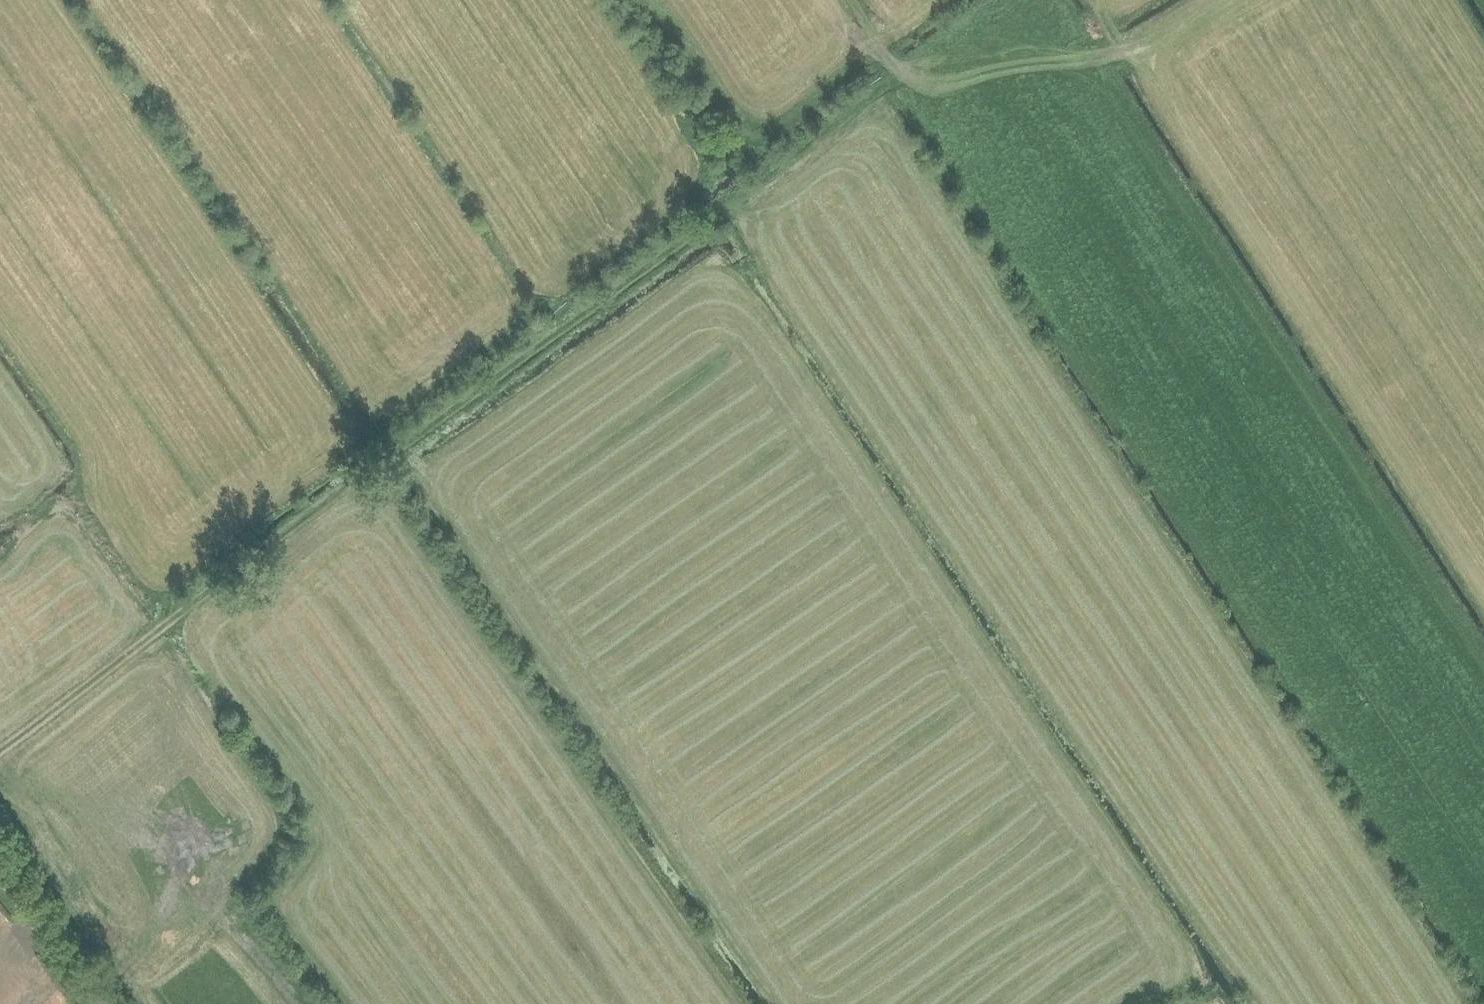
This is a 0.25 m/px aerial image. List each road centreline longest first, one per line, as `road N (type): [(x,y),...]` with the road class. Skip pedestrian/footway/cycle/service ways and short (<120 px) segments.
road 1 (unclassified): [(88,1003),(0,883)]

